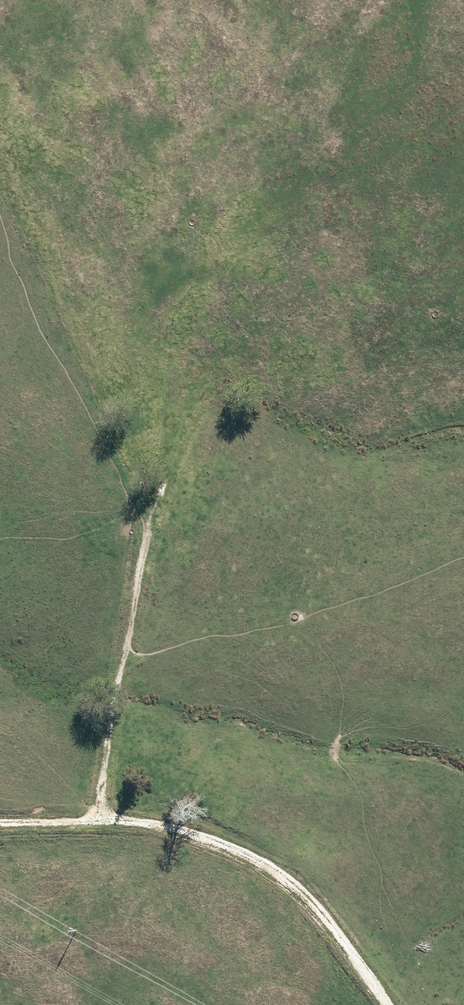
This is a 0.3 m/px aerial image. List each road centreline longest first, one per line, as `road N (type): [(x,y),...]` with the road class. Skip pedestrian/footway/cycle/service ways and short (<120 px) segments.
road 1 (track): [(221,365),(188,411),(150,534),(108,721),(94,832)]
road 2 (track): [(371,1004),(285,894),(233,861),(157,833),(0,833)]
road 3 (track): [(36,278),(119,447),(150,534)]

